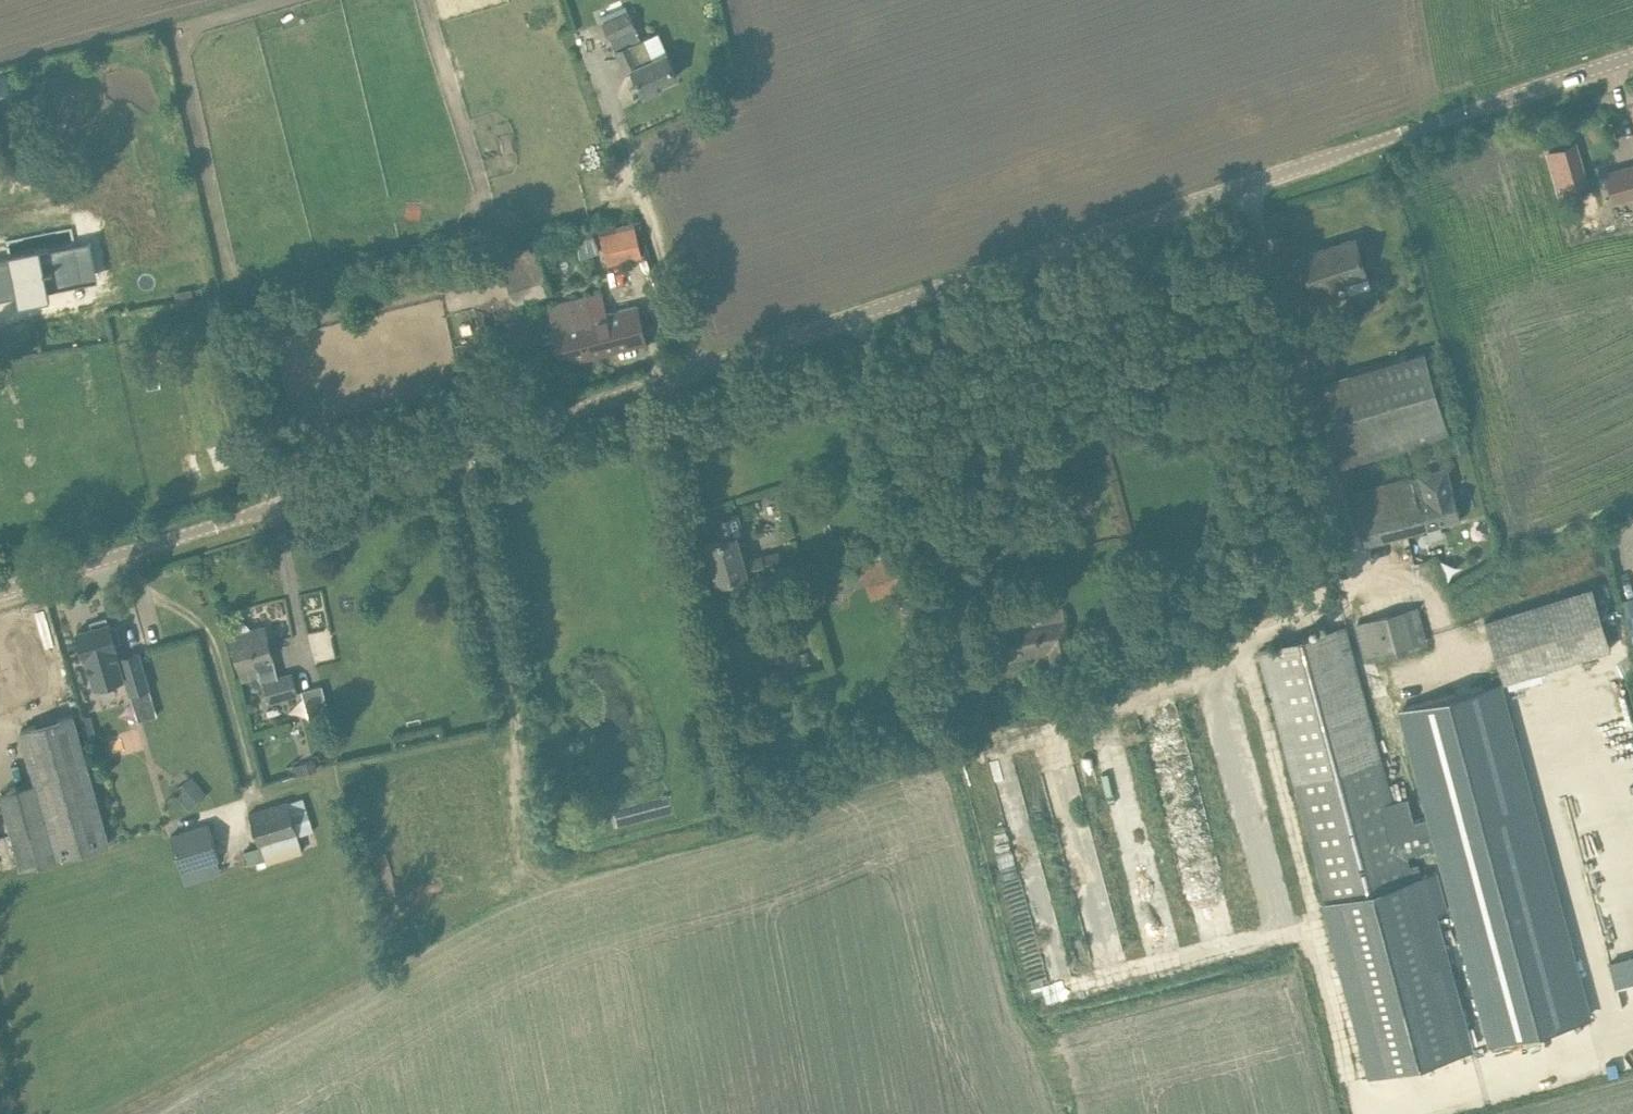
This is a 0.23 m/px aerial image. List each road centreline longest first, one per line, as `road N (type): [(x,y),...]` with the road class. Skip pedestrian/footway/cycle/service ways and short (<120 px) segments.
road 1 (unclassified): [(0,590),(638,389),(1632,56)]

